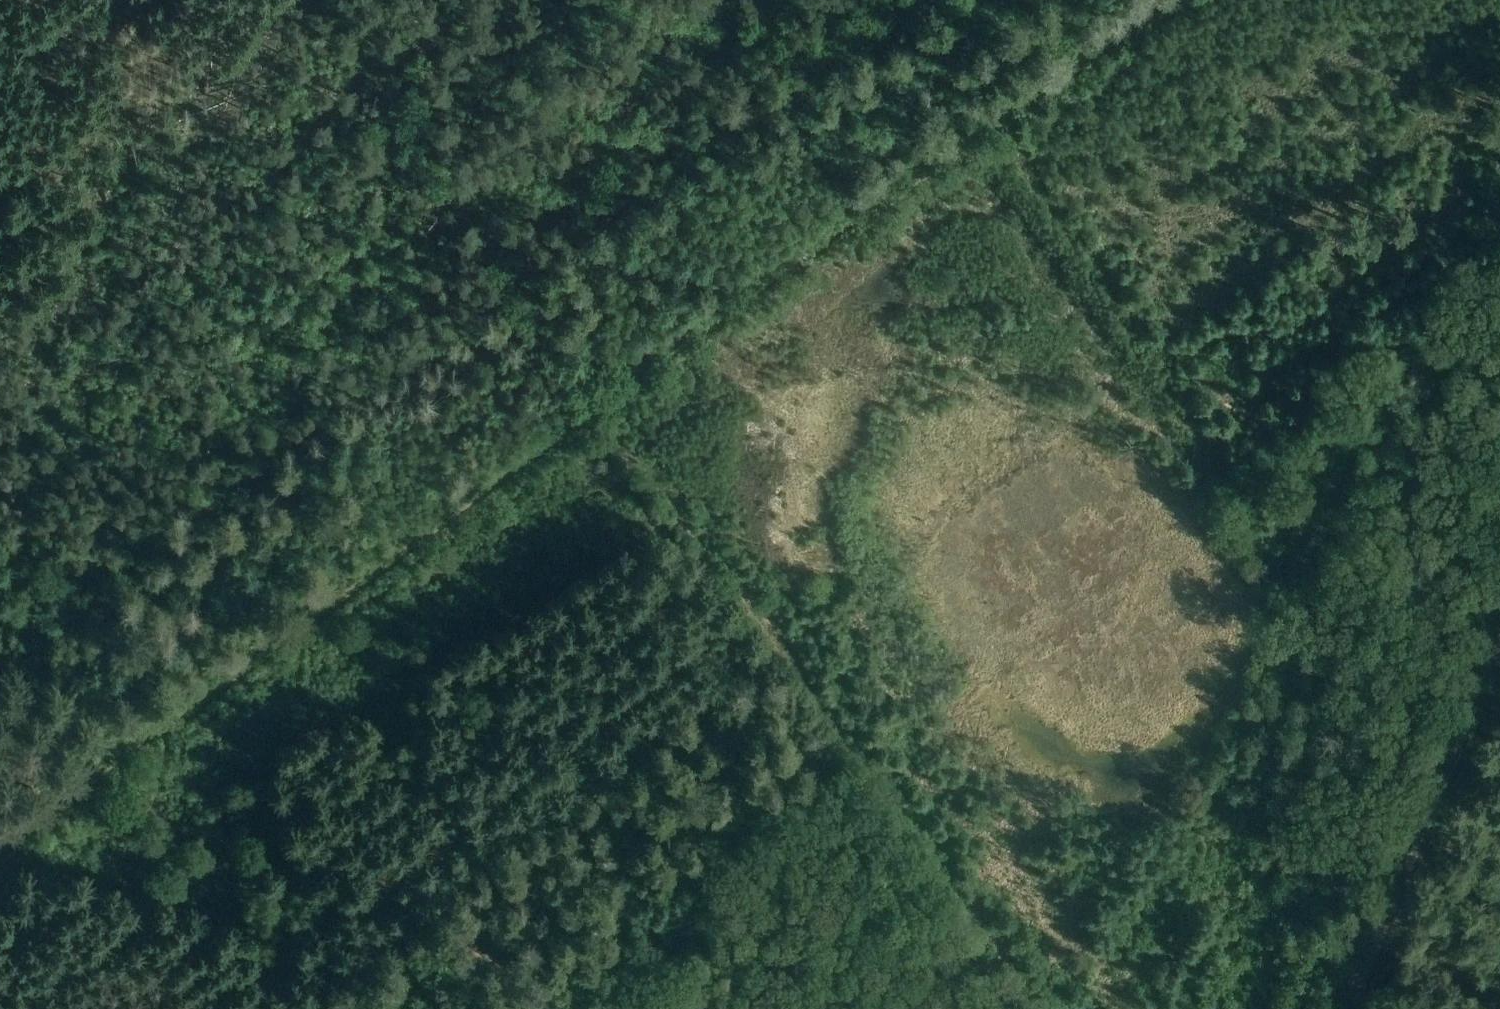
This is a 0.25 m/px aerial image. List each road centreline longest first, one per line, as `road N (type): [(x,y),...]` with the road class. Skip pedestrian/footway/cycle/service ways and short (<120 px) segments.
road 1 (track): [(1156,0),(0,844)]
road 2 (unclassified): [(1348,1008),(1499,643)]

